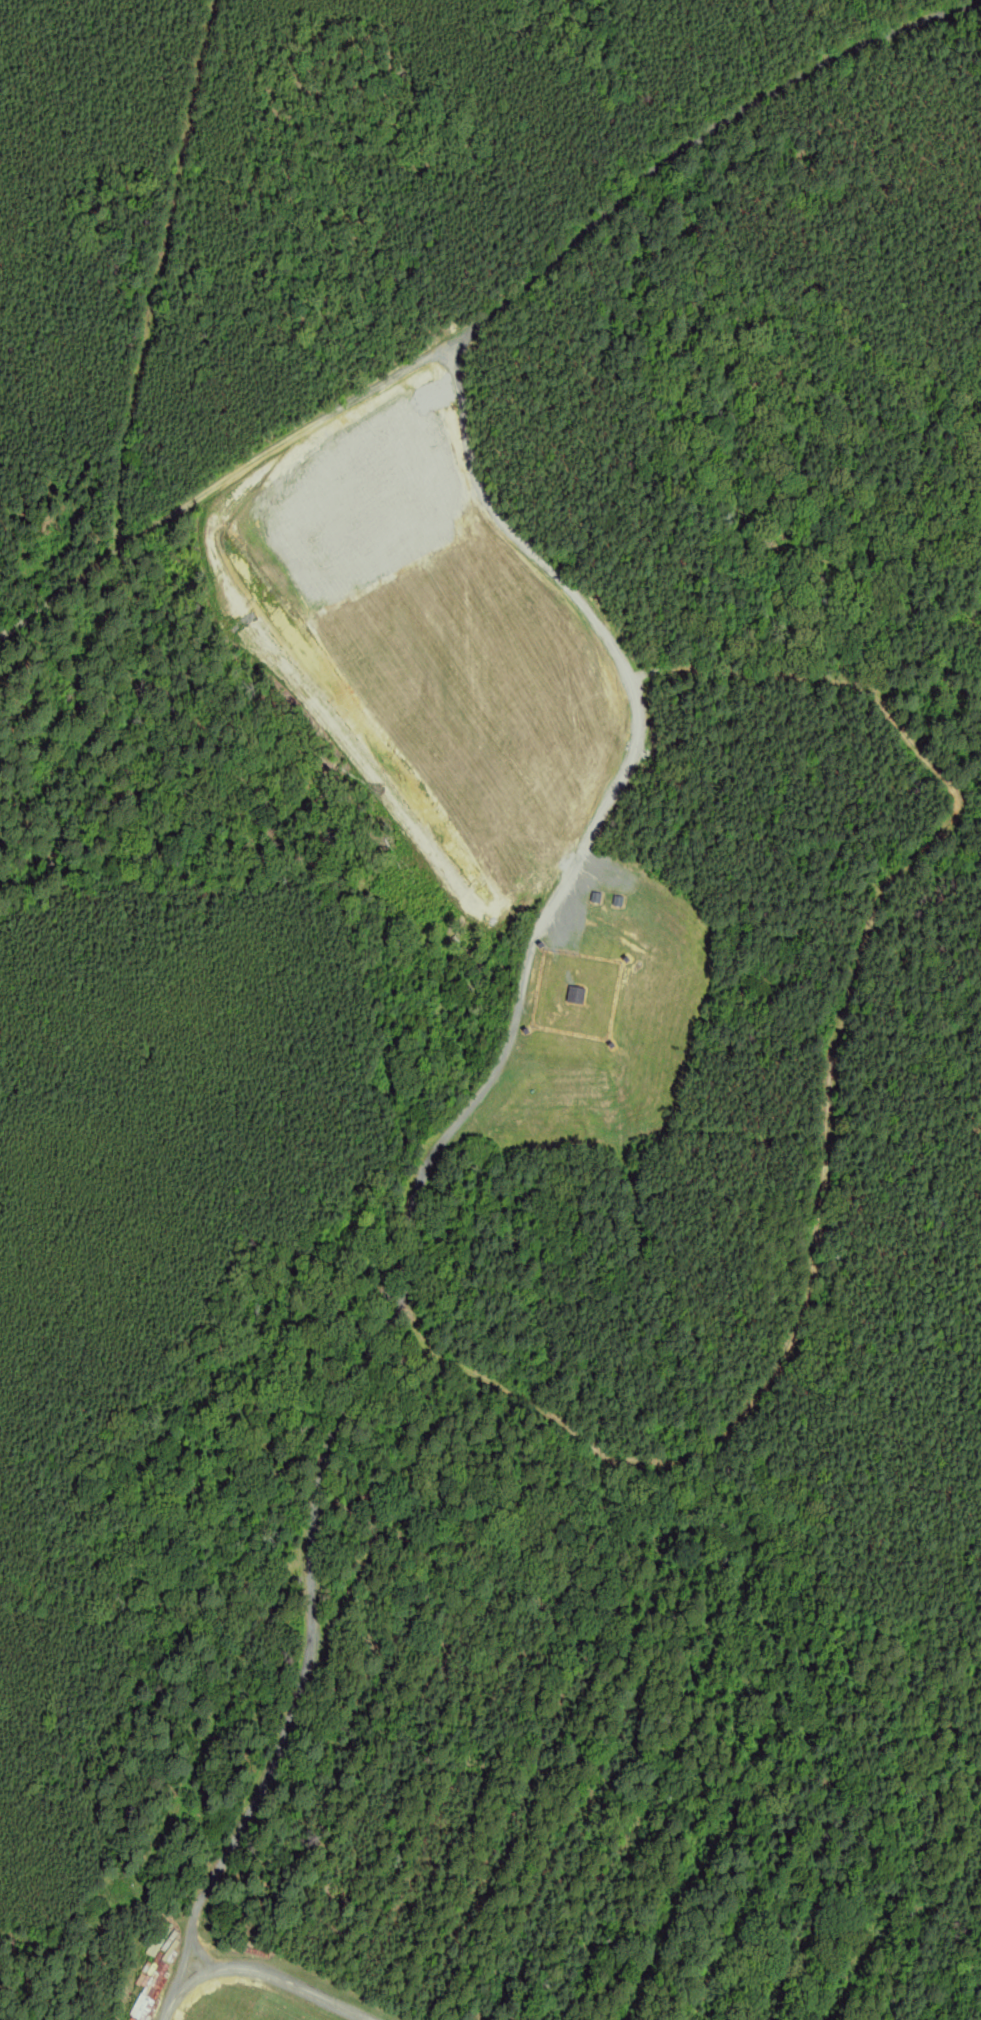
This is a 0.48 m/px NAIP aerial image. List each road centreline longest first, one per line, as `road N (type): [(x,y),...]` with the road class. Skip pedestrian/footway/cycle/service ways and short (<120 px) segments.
road 1 (track): [(980,0),(824,66),(678,152),(450,343),(116,551),(0,635)]
road 2 (track): [(116,551),(122,485),(221,0)]

